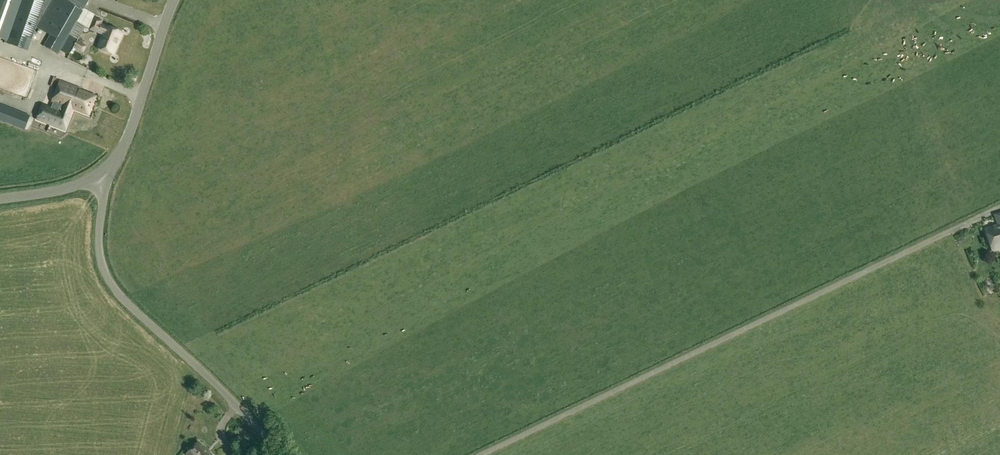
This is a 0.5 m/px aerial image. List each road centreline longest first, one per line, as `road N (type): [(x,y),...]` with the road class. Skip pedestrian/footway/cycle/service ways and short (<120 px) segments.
road 1 (unclassified): [(284,454),(110,285),(98,252),(97,179)]
road 2 (unclassified): [(97,179),(124,146),(173,0)]

